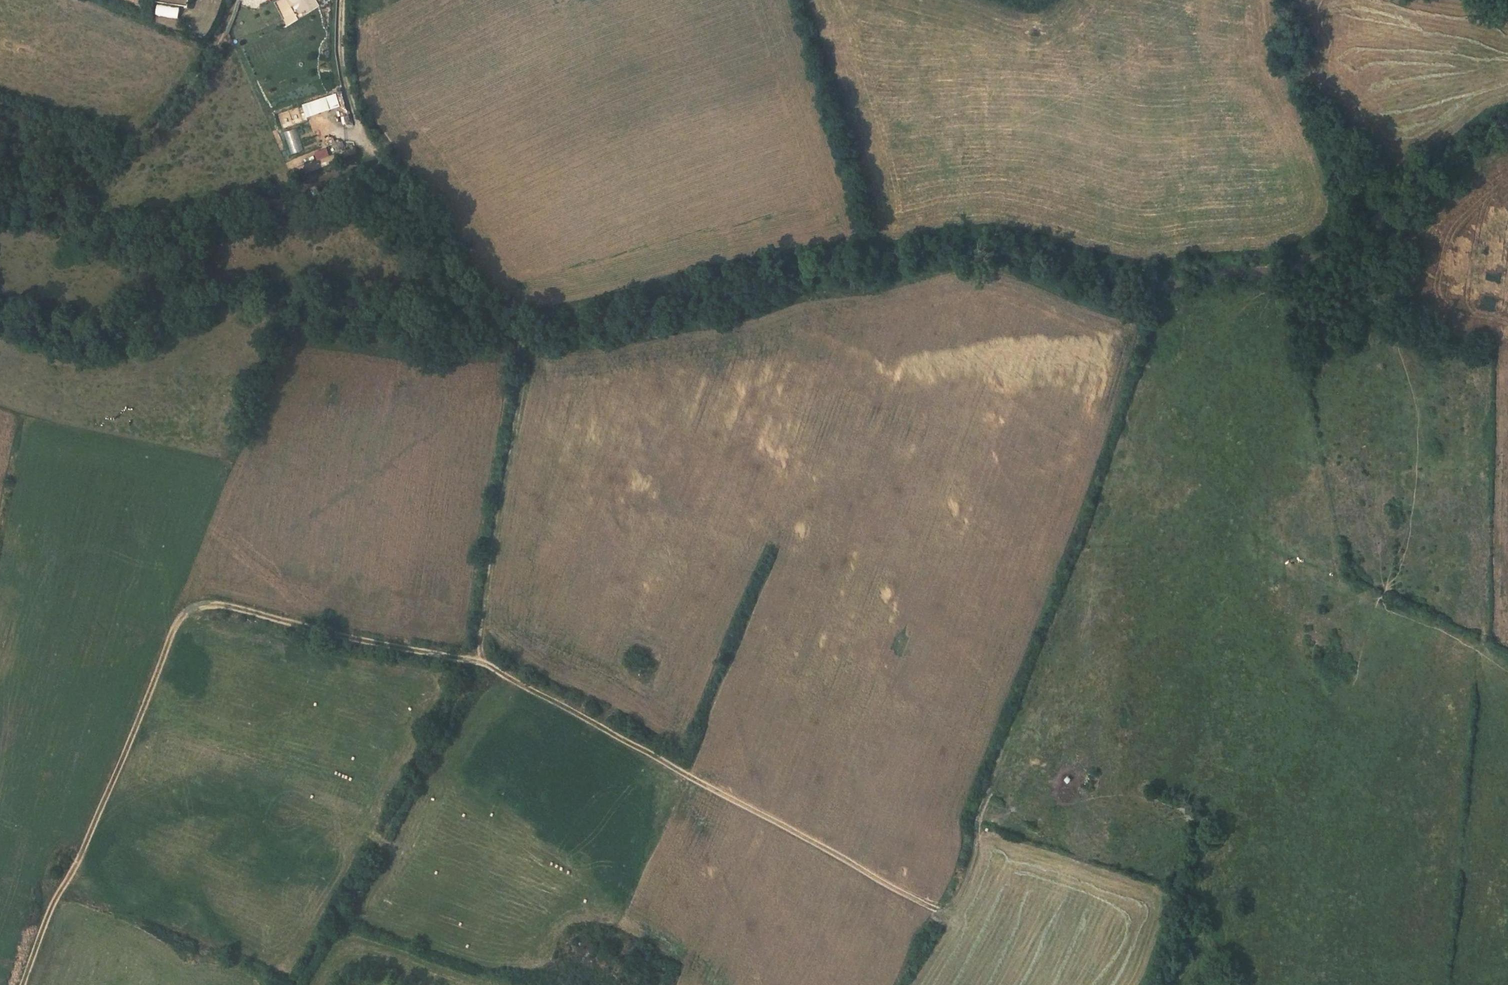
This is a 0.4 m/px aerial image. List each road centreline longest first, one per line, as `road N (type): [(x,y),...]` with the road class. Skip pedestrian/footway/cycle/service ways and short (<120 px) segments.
road 1 (track): [(478,657),(199,605),(168,640),(70,886),(19,984)]

